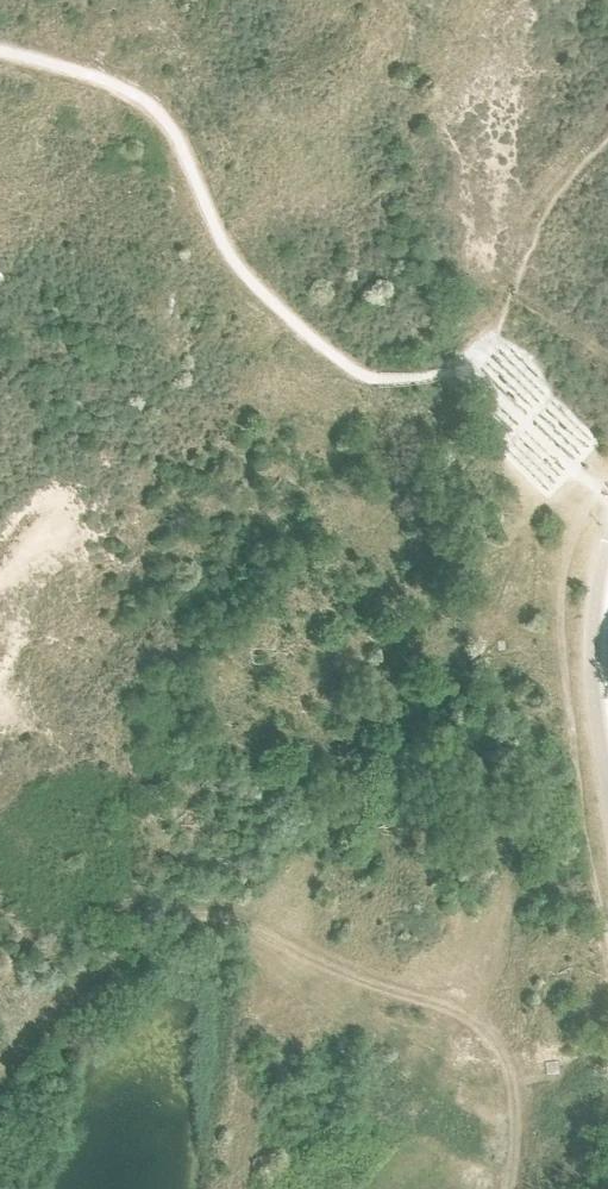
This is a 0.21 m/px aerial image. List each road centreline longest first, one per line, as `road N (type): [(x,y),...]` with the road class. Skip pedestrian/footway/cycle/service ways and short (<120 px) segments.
road 1 (track): [(511,1188),(528,1110),(507,1054),(476,1019),(377,989),(218,924),(189,919),(118,957),(0,1069)]
road 2 (track): [(476,1019),(499,876)]

